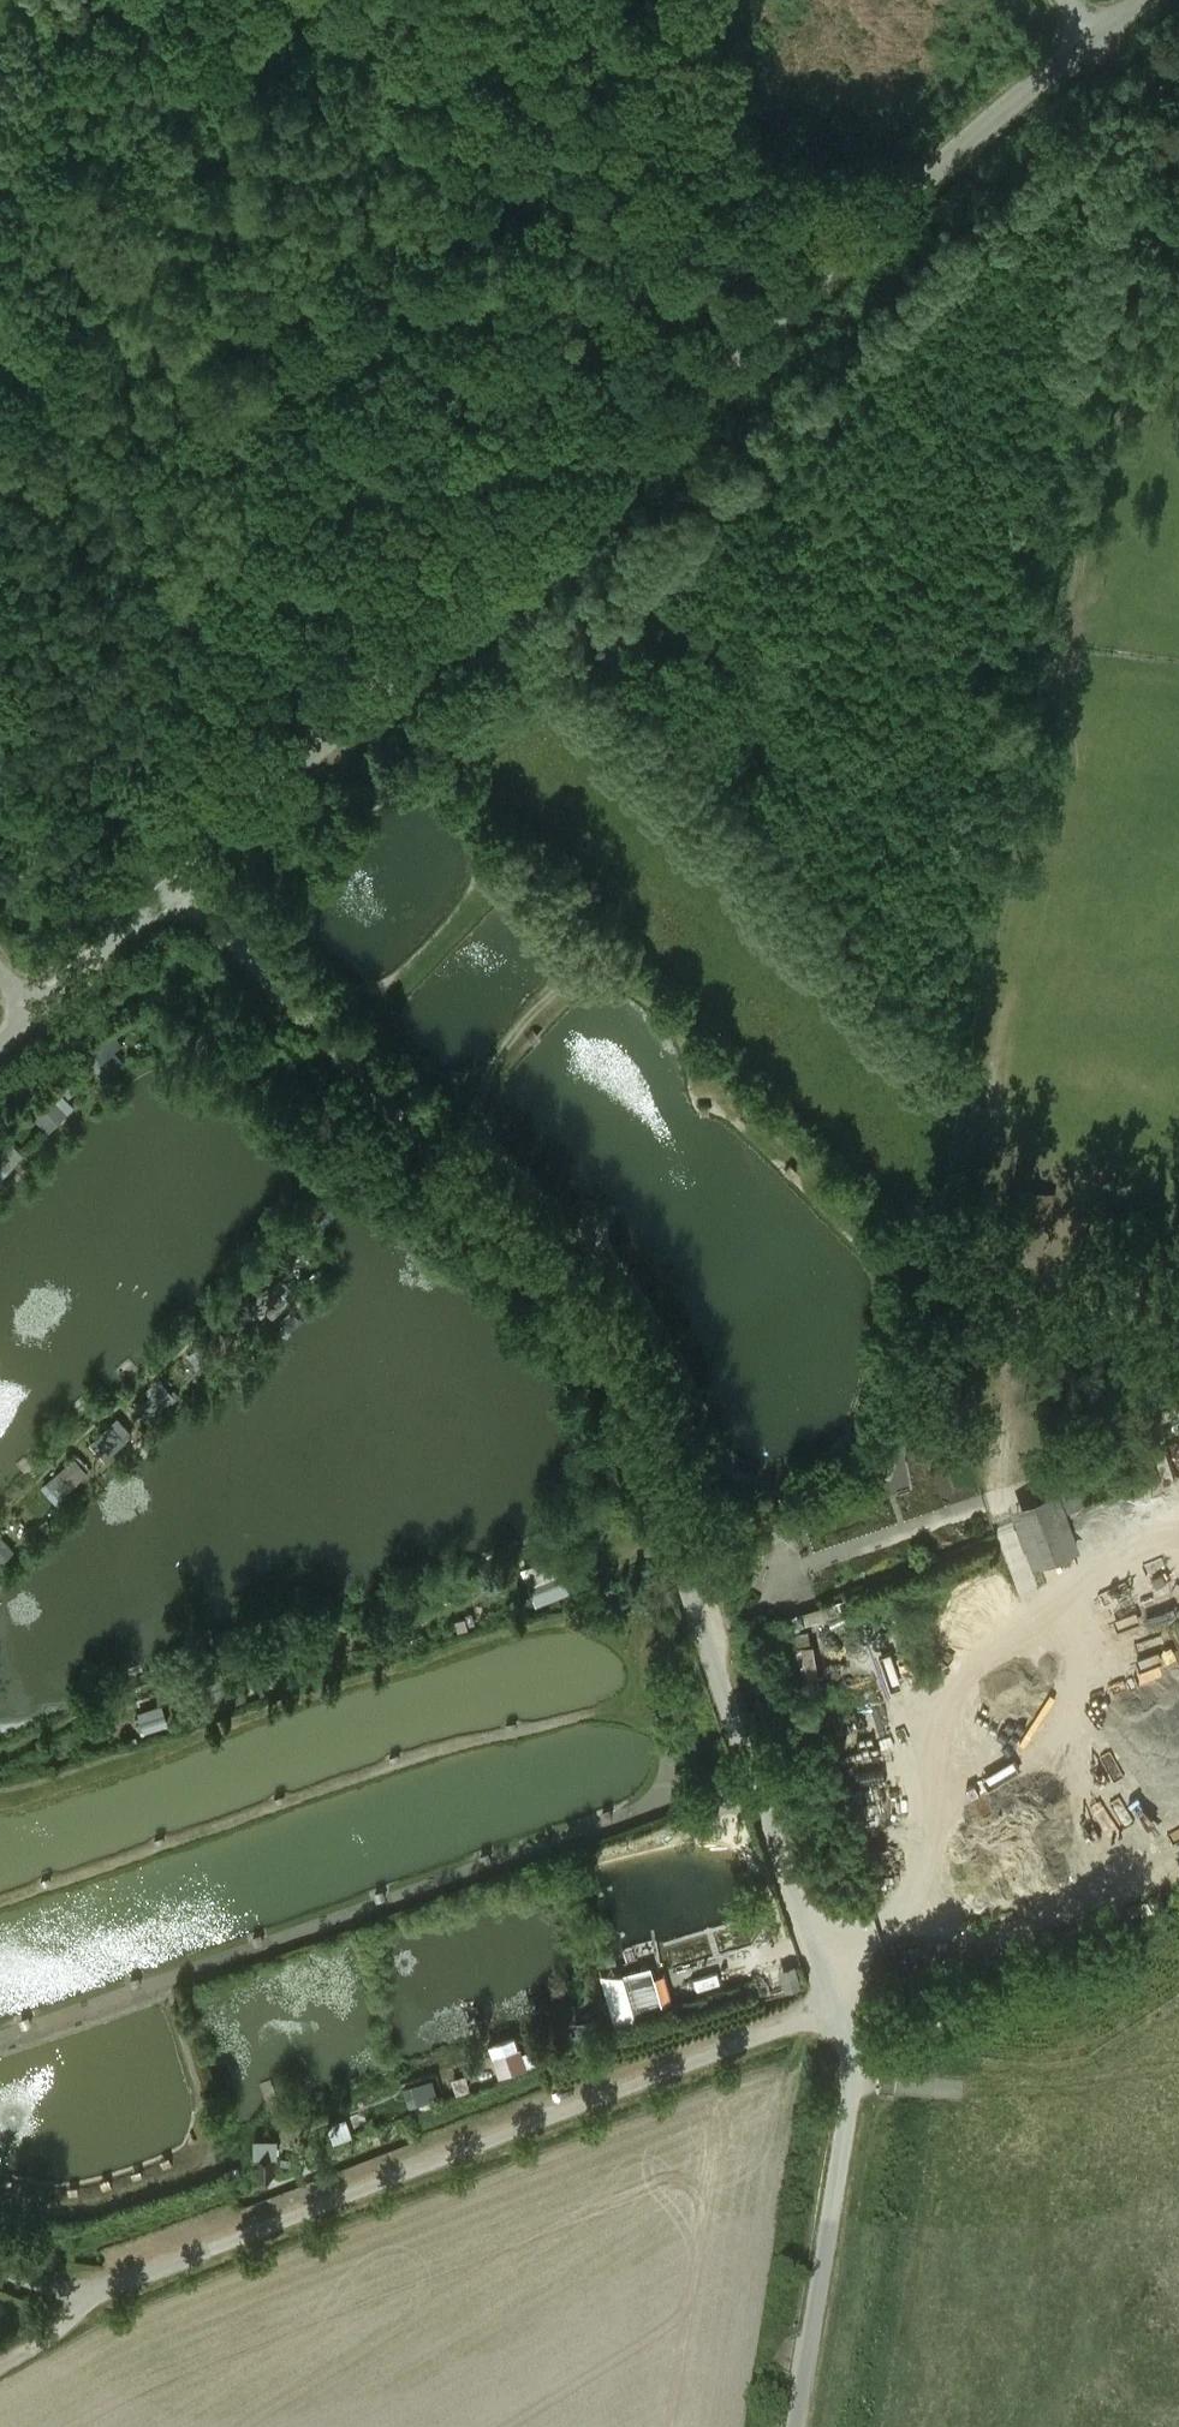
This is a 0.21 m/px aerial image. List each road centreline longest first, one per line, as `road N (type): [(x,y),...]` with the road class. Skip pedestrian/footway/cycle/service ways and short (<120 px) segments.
road 1 (unclassified): [(174,881),(593,1326),(799,1899),(847,2009)]
road 2 (unclassified): [(174,881),(1101,25)]
road 3 (unclassified): [(847,2009),(94,2291),(46,2340),(0,2366)]
road 4 (unclassified): [(847,2009),(846,2120),(796,2426)]
road 5 (unclassified): [(35,1013),(174,881)]

